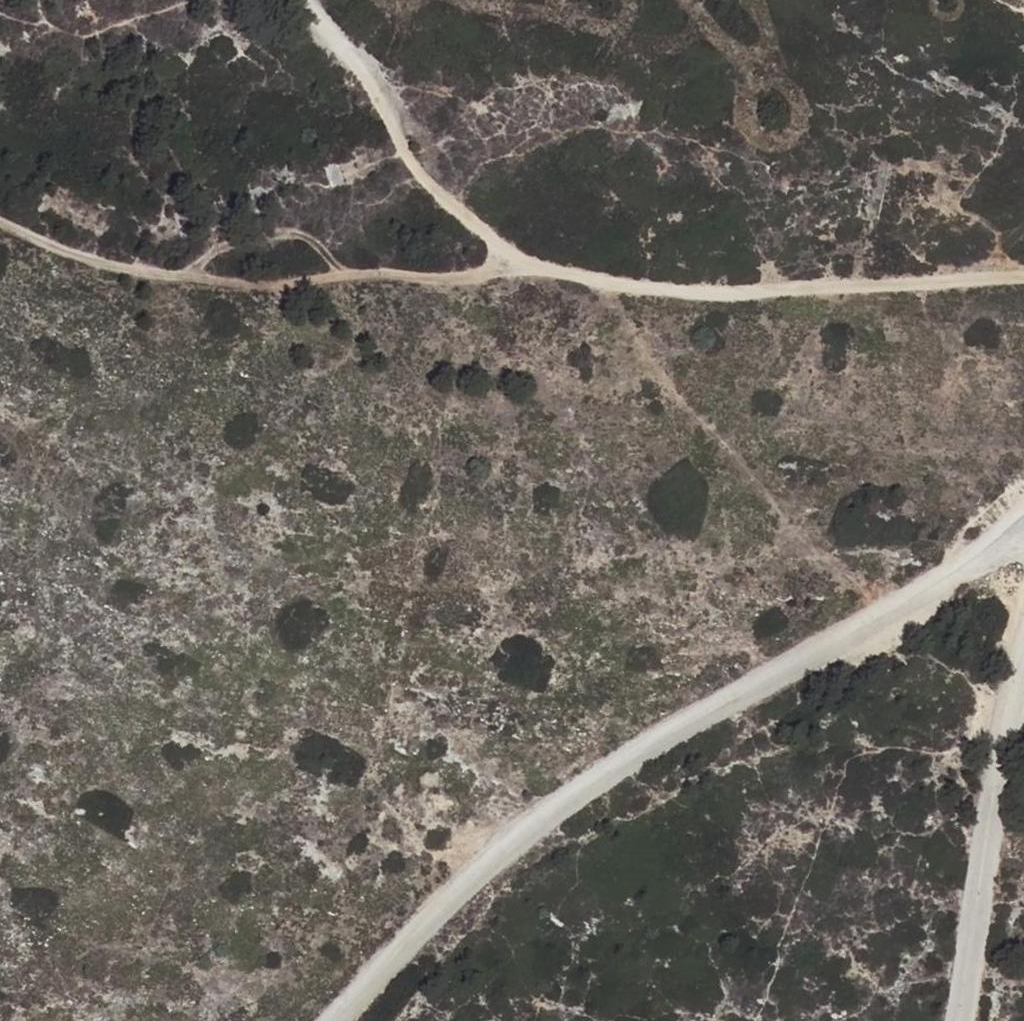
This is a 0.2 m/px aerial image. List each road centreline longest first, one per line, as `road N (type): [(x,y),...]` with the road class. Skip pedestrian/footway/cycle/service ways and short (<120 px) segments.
road 1 (track): [(313,0),(400,128),(482,220),(487,258),(450,267),(229,269),(90,250),(0,208)]
road 2 (track): [(489,240),(546,273),(645,293),(1023,279)]

